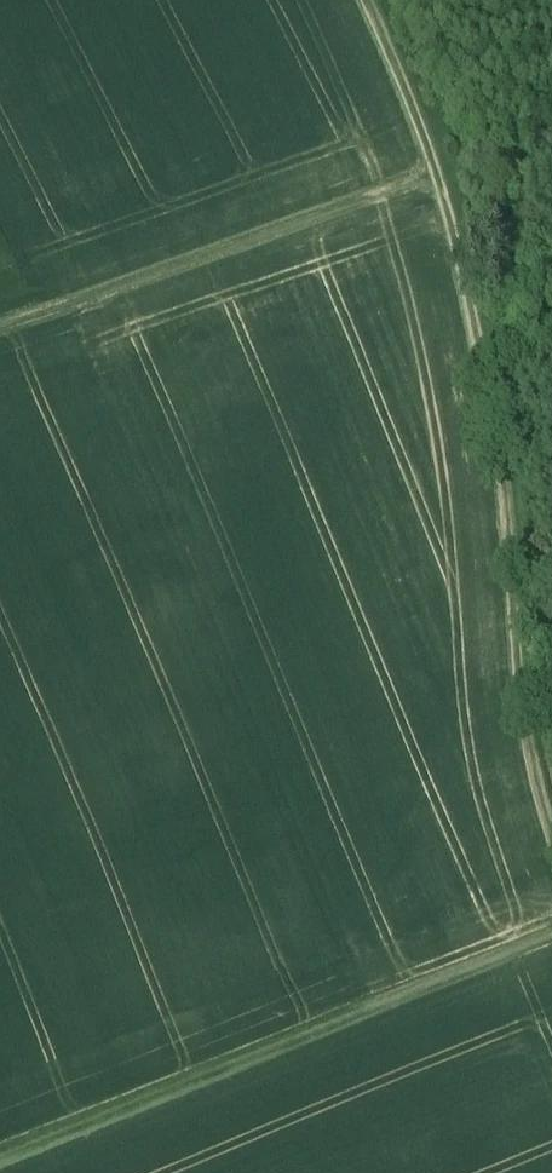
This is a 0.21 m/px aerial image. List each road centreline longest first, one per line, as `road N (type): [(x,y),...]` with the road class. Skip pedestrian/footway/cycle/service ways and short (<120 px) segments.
road 1 (track): [(370,0),(438,179),(473,324),(504,469),(508,610),(526,740),(551,836)]
road 2 (track): [(0,1163),(551,939)]
road 3 (track): [(438,179),(0,326)]

